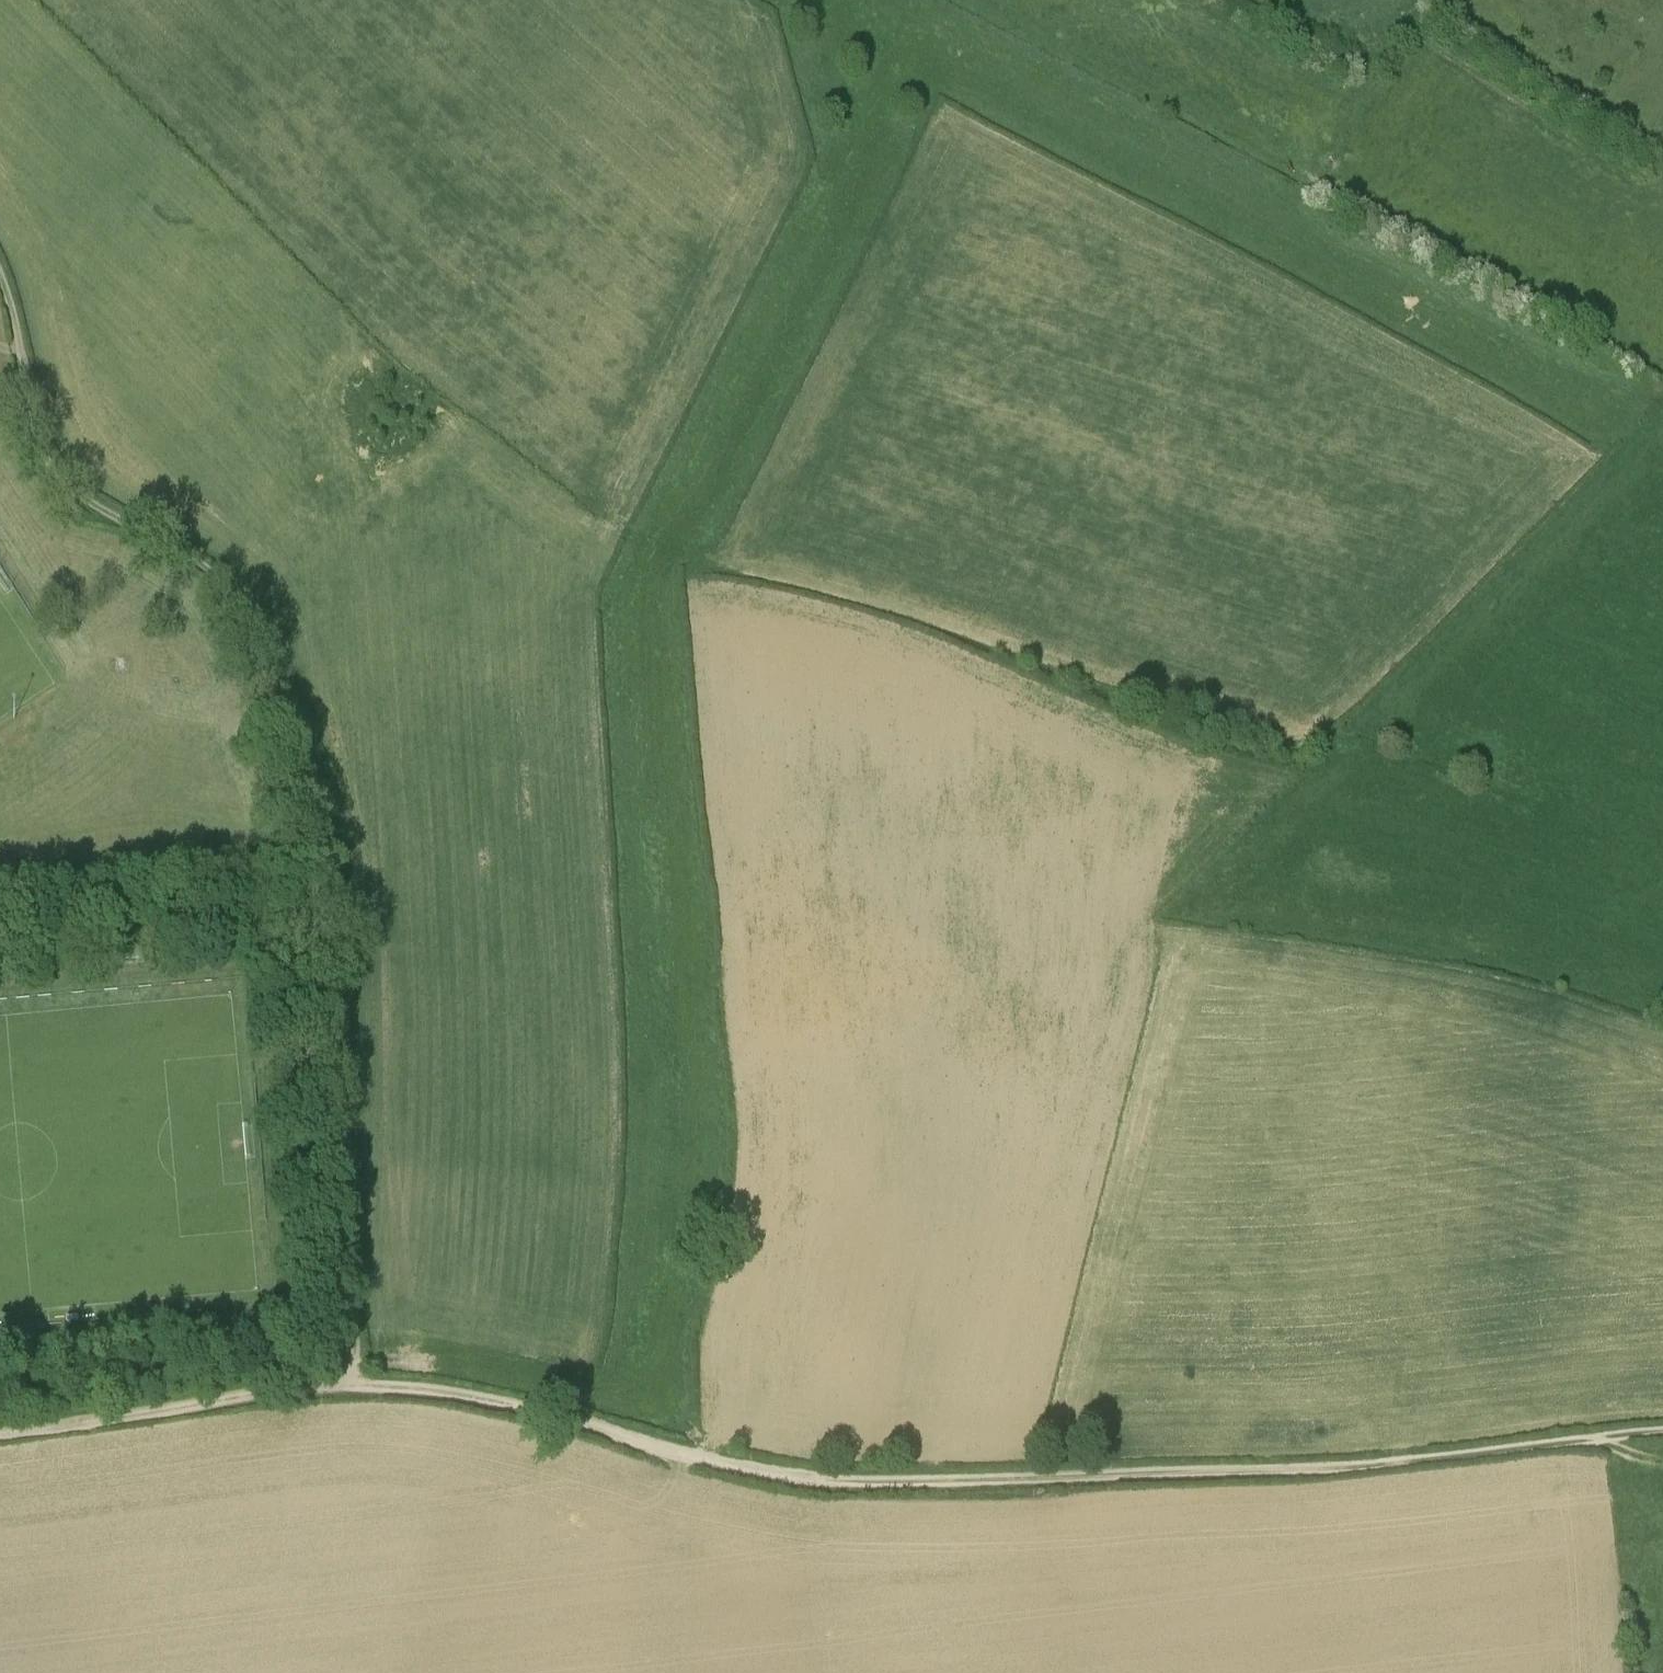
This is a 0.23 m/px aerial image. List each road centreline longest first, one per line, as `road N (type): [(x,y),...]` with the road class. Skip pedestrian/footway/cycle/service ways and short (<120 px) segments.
road 1 (track): [(354,1384),(477,1397),(690,1455),(857,1482),(1360,1466),(1662,1431)]
road 2 (track): [(0,276),(54,470),(104,512),(205,567),(232,598),(253,650),(327,928),(354,1384)]
road 3 (track): [(0,1433),(354,1384)]

